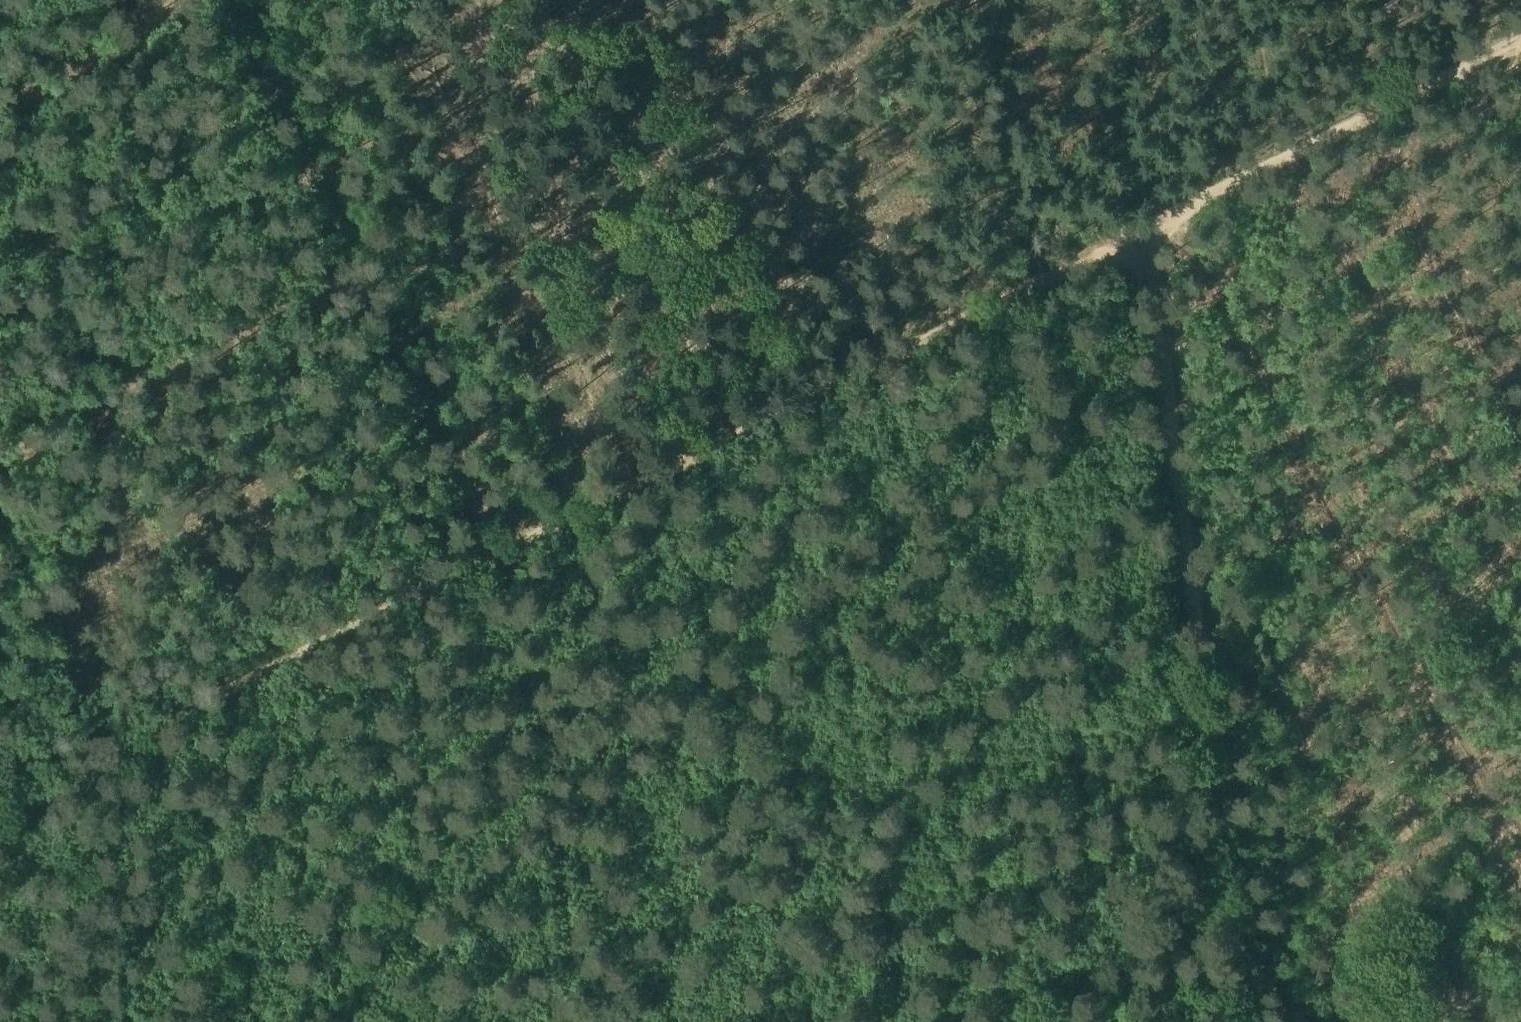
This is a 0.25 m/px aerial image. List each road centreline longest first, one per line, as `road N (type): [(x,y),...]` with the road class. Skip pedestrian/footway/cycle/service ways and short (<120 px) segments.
road 1 (track): [(0,801),(1520,39)]
road 2 (track): [(1144,230),(1247,1021)]

